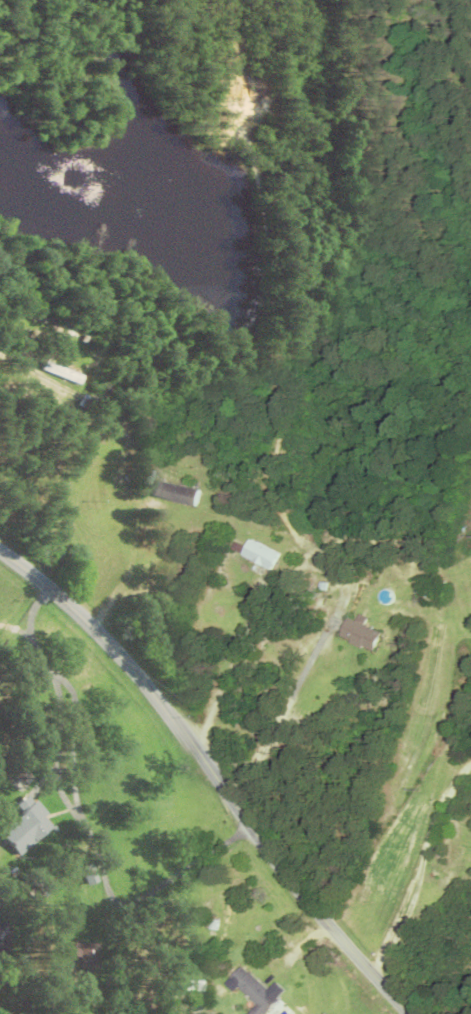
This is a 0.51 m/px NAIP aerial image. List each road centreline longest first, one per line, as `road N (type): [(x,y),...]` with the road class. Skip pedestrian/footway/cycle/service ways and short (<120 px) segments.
road 1 (residential): [(195,747),(268,487),(253,471),(218,70),(222,0)]
road 2 (residential): [(412,1013),(308,903),(99,628),(0,547)]

